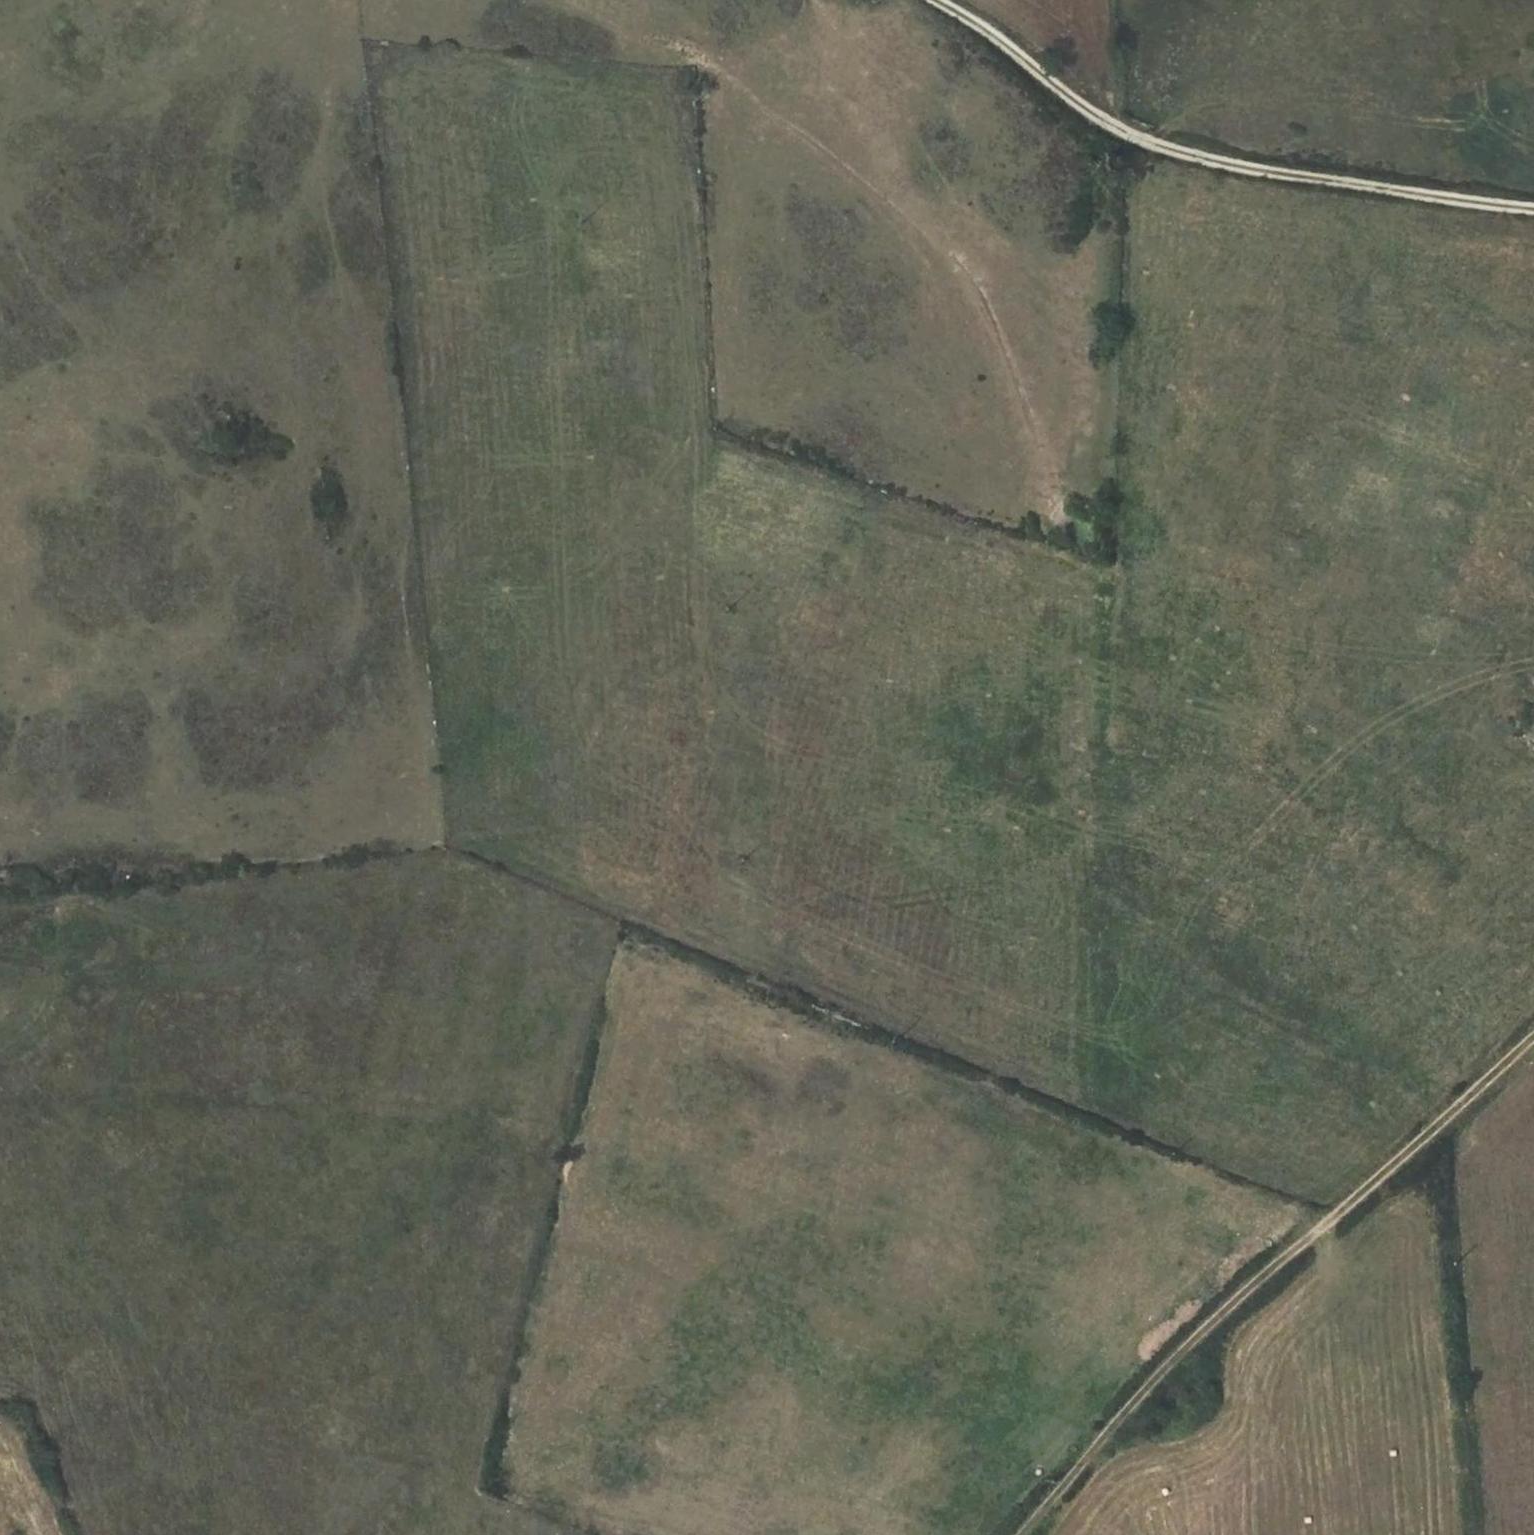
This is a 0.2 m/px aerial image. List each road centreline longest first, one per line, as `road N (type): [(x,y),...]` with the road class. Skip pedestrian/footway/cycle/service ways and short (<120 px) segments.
road 1 (track): [(1533,1038),(1193,1340),(1016,1534)]
road 2 (track): [(932,0),(1066,106),(1146,146),(1214,170),(1533,213)]

